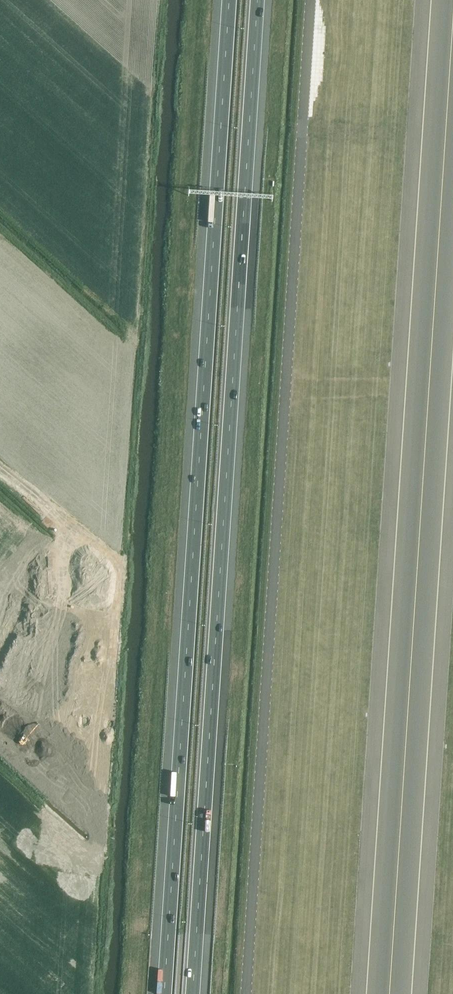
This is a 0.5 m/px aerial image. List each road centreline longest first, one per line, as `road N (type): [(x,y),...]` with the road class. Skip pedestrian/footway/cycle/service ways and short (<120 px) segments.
road 1 (motorway): [(229,0),(164,993)]
road 2 (motorway): [(193,993),(258,0)]

